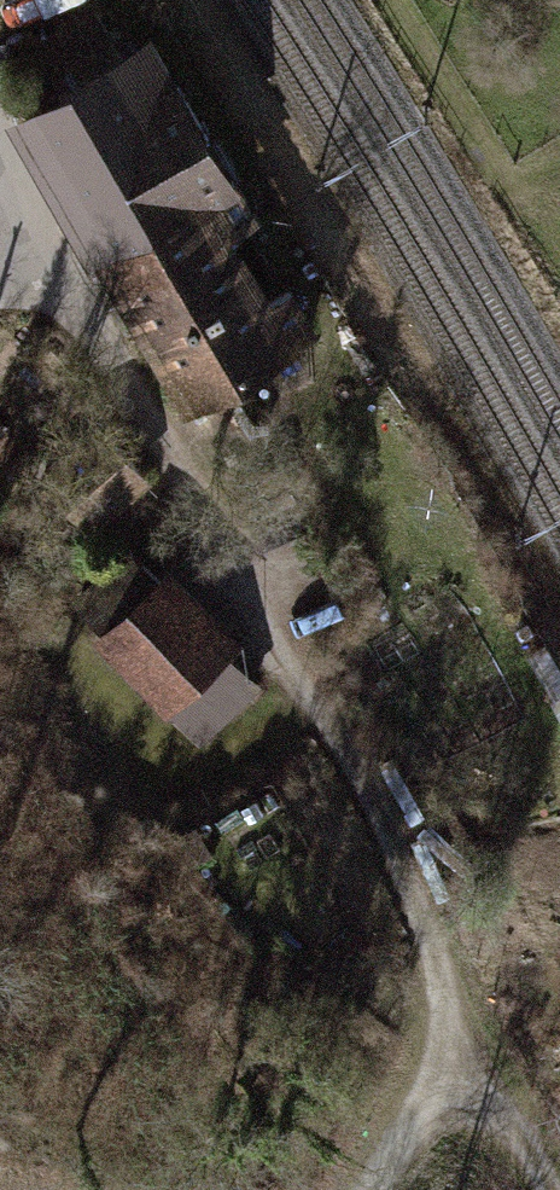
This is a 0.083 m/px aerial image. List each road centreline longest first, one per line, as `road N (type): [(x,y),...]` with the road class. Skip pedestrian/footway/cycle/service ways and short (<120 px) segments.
road 1 (track): [(0,177),(30,263),(327,701),(416,869),(440,1046)]
road 2 (track): [(559,237),(389,0)]
road 3 (track): [(440,1046),(529,1138),(552,1189)]
road 4 (track): [(440,1046),(349,1189)]

